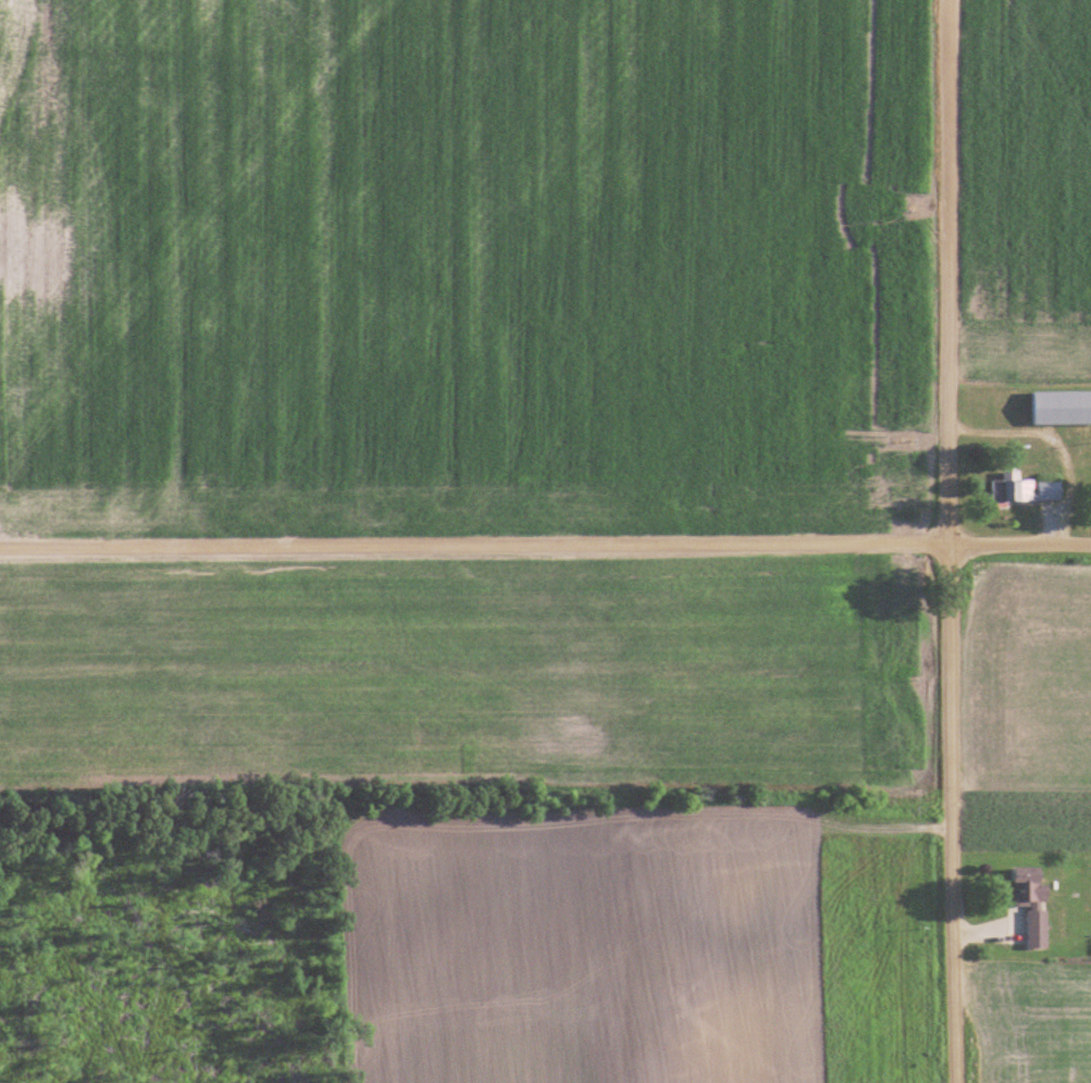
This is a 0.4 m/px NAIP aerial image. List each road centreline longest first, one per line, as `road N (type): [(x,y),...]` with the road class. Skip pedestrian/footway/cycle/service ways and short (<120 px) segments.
road 1 (residential): [(1090,544),(0,552)]
road 2 (residential): [(957,1082),(945,542),(949,0)]

